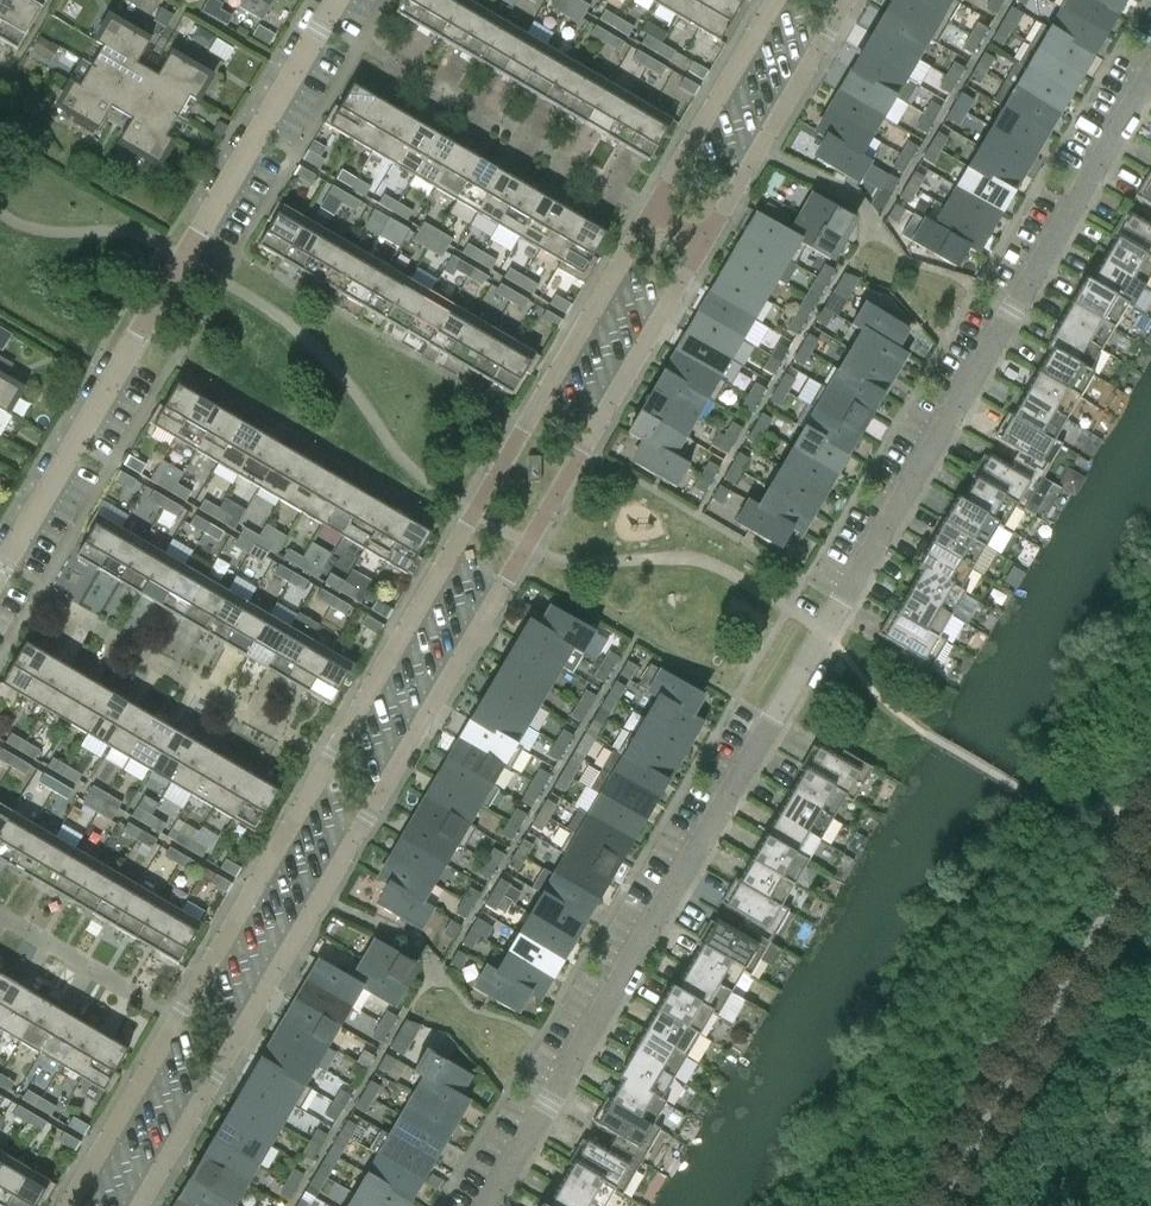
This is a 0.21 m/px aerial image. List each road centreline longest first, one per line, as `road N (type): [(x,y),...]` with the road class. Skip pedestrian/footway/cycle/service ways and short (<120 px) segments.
road 1 (residential): [(1150,80),(490,1205)]
road 2 (residential): [(653,210),(69,1205)]
road 3 (residential): [(141,1205),(707,244)]
road 4 (residential): [(0,573),(338,0)]
road 5 (residential): [(707,244),(848,0)]
road 6 (residential): [(773,0),(653,210)]

